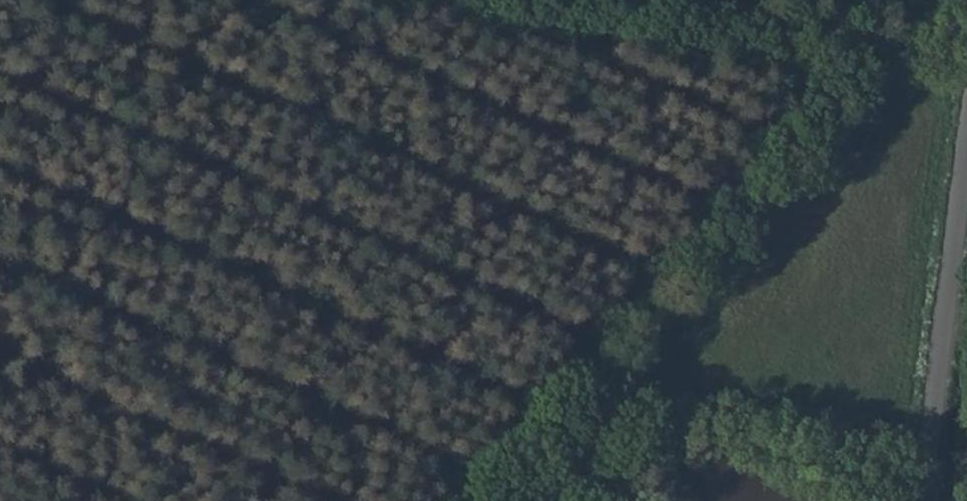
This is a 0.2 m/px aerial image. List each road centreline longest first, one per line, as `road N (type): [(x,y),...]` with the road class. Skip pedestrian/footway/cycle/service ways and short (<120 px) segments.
road 1 (unclassified): [(922,500),(966,132)]

